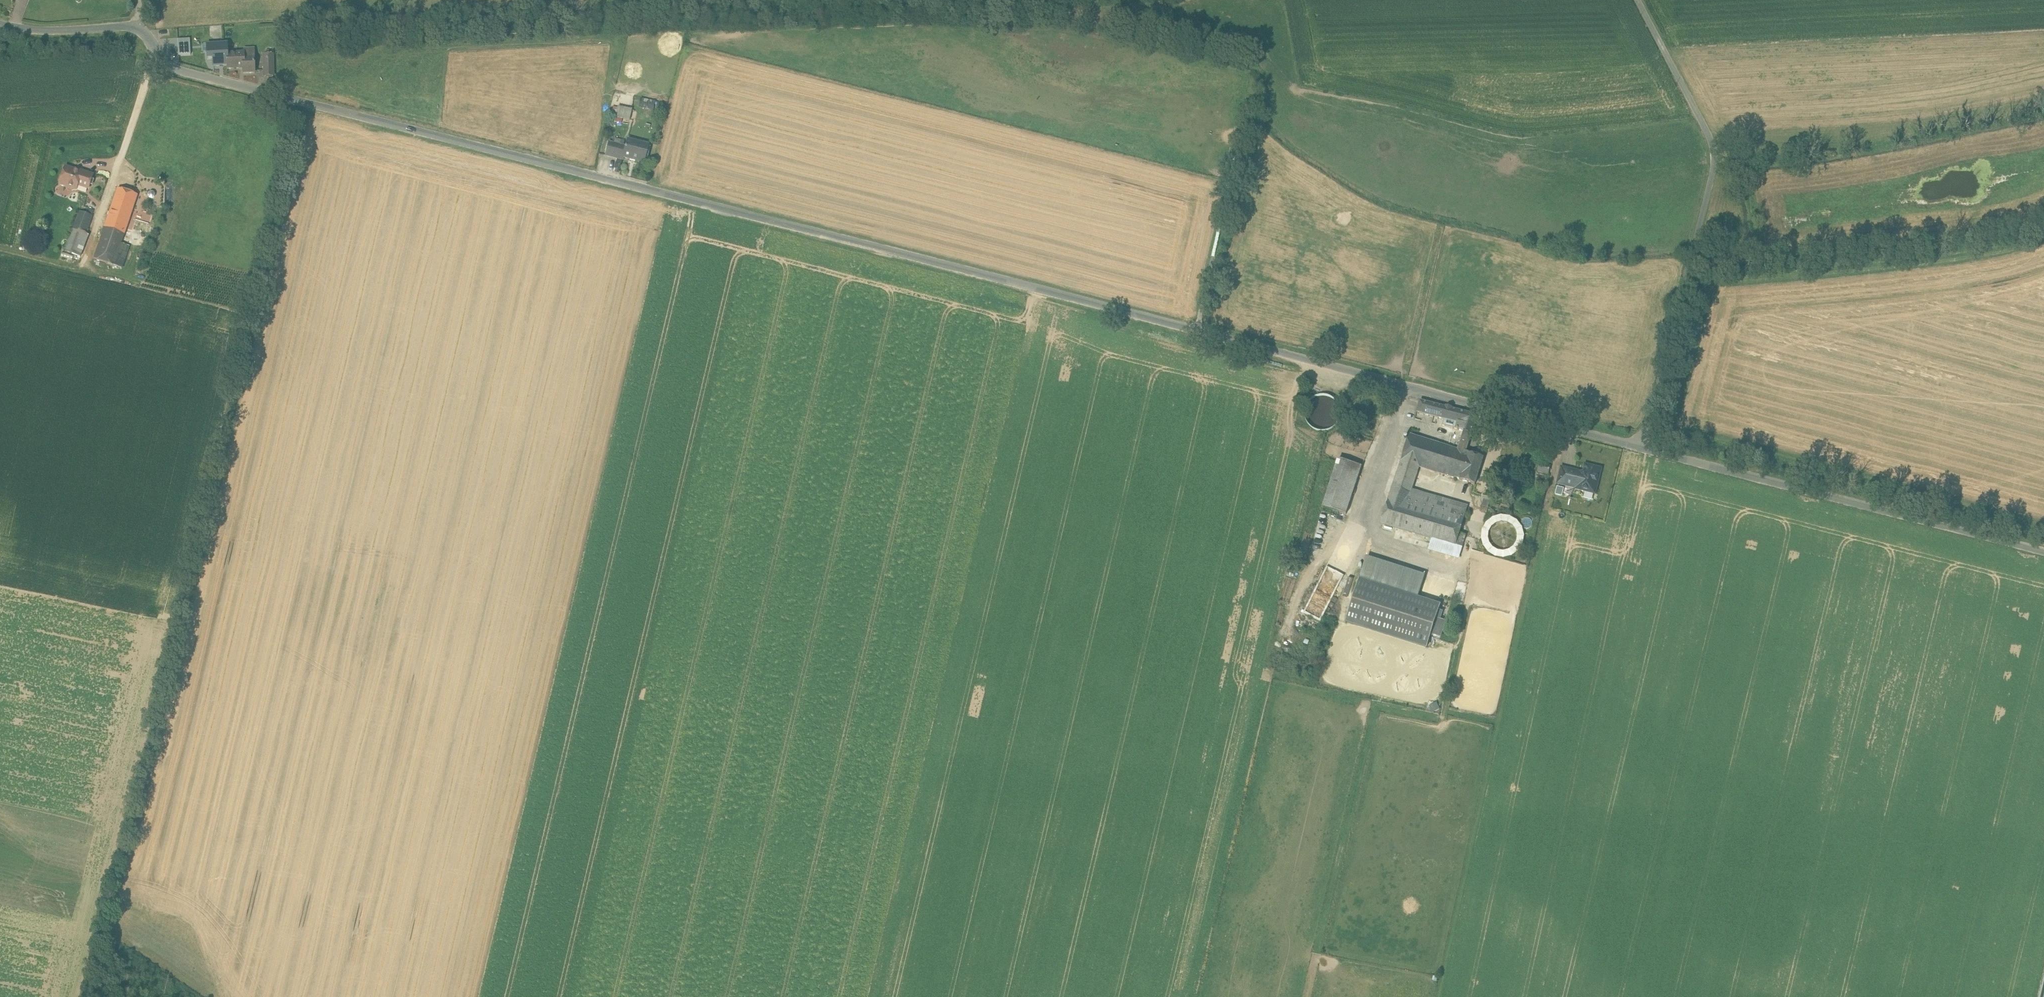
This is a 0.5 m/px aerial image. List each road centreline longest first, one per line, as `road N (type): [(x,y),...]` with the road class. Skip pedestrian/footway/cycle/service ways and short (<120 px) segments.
road 1 (unclassified): [(2043,551),(169,68),(132,24),(24,30),(0,24)]
road 2 (track): [(1570,428),(1441,996)]
road 3 (track): [(1640,0),(1720,149),(1644,447)]

